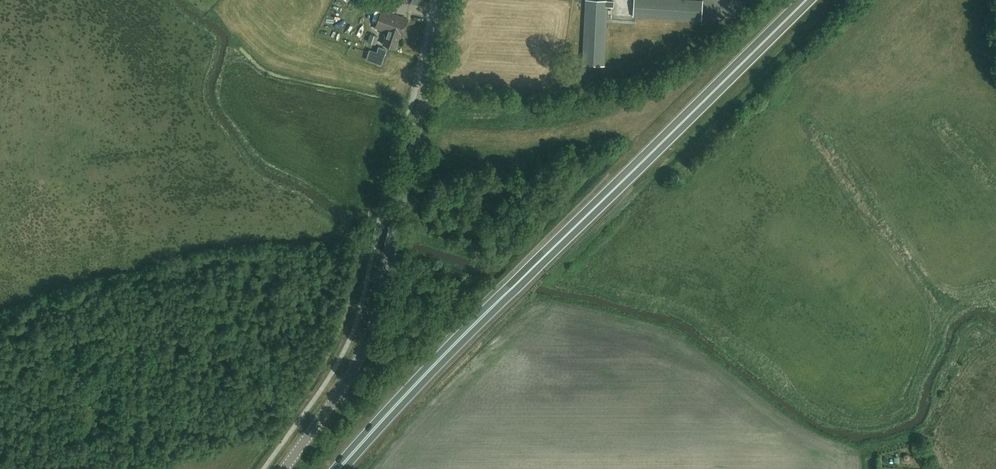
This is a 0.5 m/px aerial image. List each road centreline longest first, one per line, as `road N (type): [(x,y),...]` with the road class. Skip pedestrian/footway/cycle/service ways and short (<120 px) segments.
road 1 (trunk): [(338,468),(805,0)]
road 2 (tertiary): [(285,468),(365,347),(443,0)]

